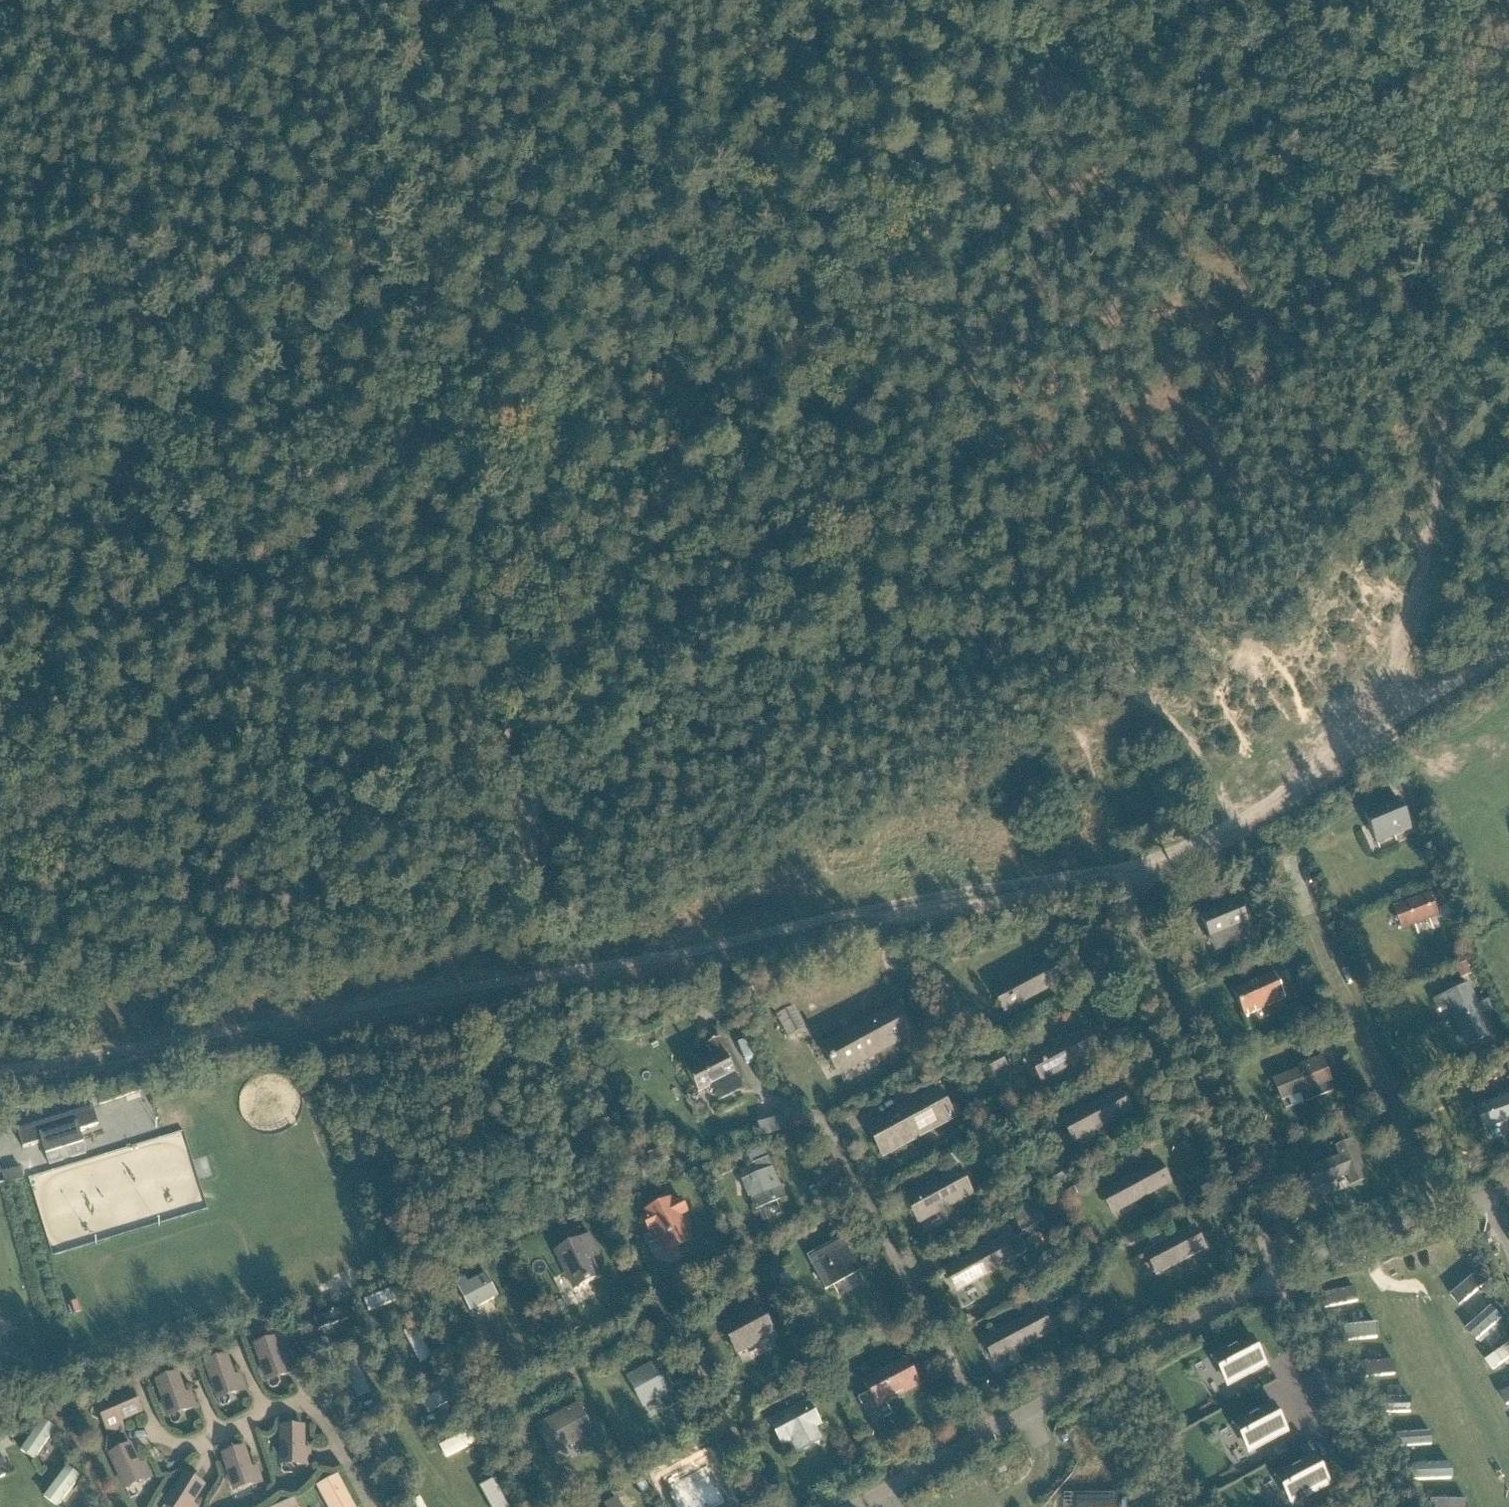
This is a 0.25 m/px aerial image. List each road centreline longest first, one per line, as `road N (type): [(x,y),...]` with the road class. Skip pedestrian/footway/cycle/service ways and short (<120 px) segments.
road 1 (track): [(1508,668),(1256,827),(1127,884),(416,1016),(0,1083)]
road 2 (unclassified): [(1280,1276),(1148,965),(1127,884)]
road 3 (residential): [(1437,1215),(1304,879)]
road 4 (residential): [(989,1434),(830,1128)]
road 5 (unclassified): [(989,1434),(1280,1276)]
road 6 (residential): [(372,1506),(319,1408),(299,1404),(188,1446),(161,1436),(143,1395)]
road 7 (residential): [(771,1506),(670,1326),(646,1321),(572,1359)]
road 8 (unclassified): [(1404,1506),(1280,1276)]
road 9 (track): [(321,1032),(362,1145),(358,1164),(334,1183)]
road 10 (unclassified): [(1280,1276),(1437,1215)]
road 11 (unclassified): [(856,1506),(989,1434)]

